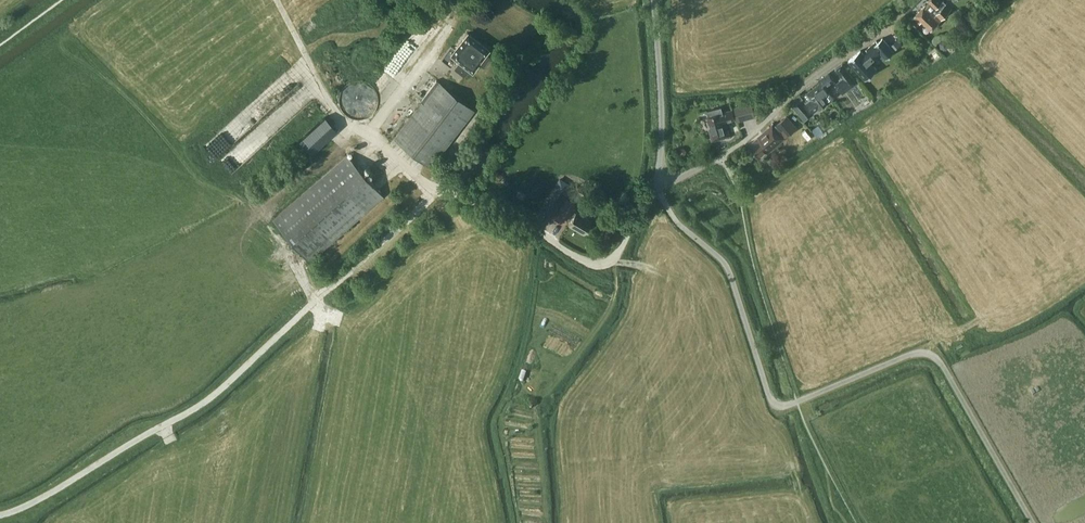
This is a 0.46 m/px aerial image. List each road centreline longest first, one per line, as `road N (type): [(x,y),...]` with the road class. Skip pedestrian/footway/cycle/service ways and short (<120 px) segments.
road 1 (residential): [(660,181),(732,148),(915,0)]
road 2 (residential): [(660,181),(654,0)]

